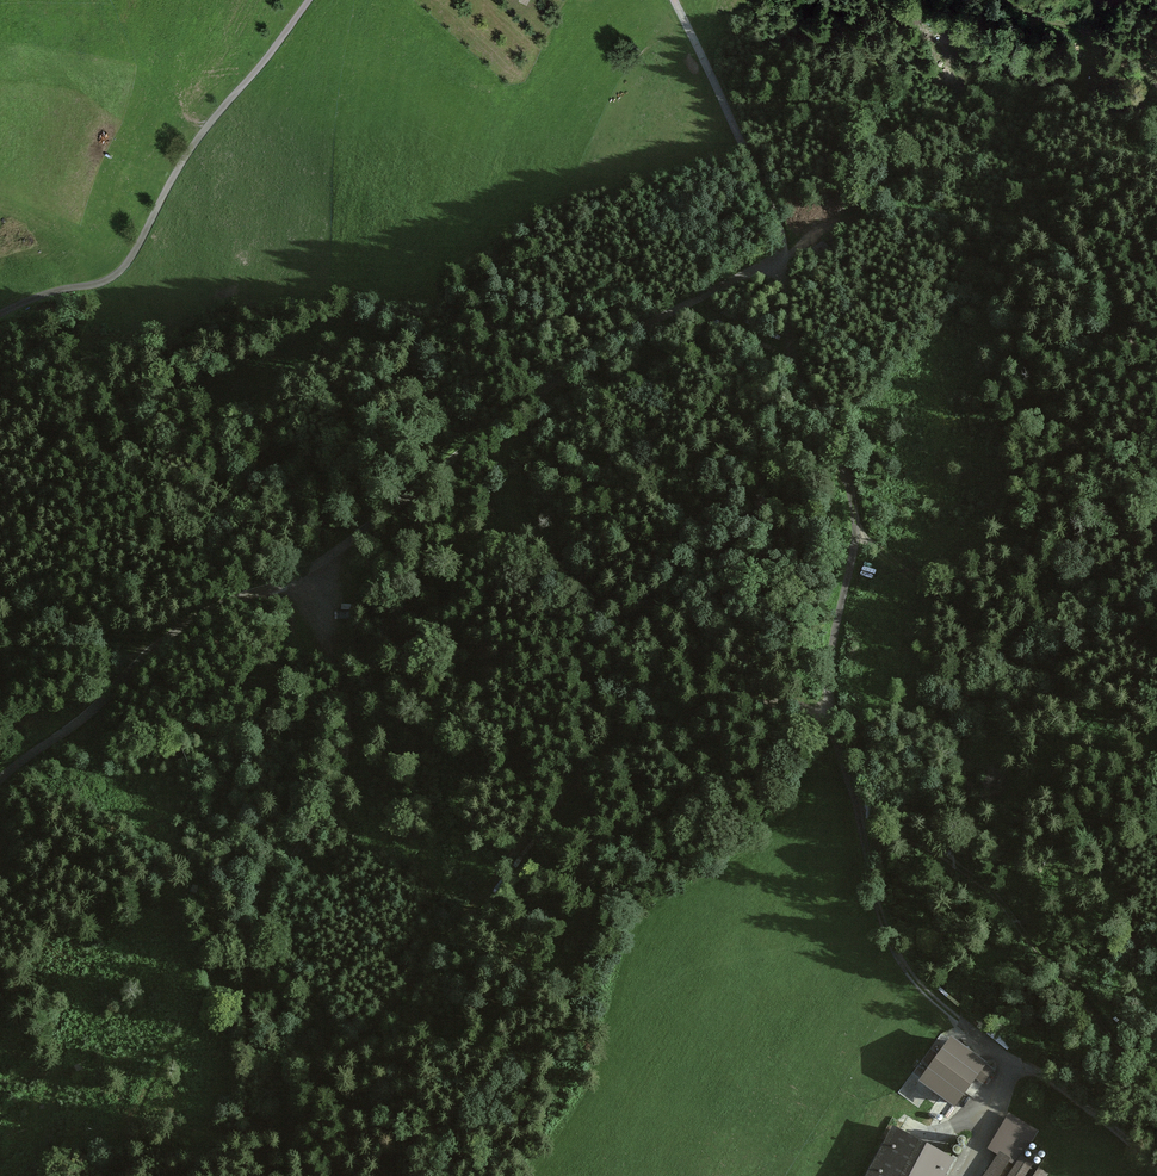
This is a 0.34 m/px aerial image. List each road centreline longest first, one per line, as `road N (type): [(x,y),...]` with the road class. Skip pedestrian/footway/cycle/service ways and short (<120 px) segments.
road 1 (track): [(833,711),(736,703),(657,725),(615,746),(561,796),(365,1041),(316,1061),(292,1061),(261,1045),(250,1026),(248,972),(259,928),(337,783),(348,730),(341,675),(295,577)]
road 2 (track): [(674,0),(777,218),(784,261),(593,360),(295,577)]
road 3 (track): [(784,261),(792,355),(854,507),(833,711)]
road 4 (track): [(310,0),(194,144),(123,268),(102,282),(0,314)]
road 5 (track): [(295,577),(184,626),(0,781)]
road 6 (track): [(857,533),(1021,669),(1063,669),(1108,626)]
road 7 (track): [(861,805),(876,890),(904,962),(962,1031),(1013,1068)]
road 8 (track): [(1156,1072),(1111,1038),(995,895),(942,855)]
road 9 (track): [(1156,818),(1007,857),(942,855)]
road 10 (track): [(942,855),(861,805),(833,711)]
road 11 (track): [(1013,1068),(1060,1091),(1156,1171)]
road 12 (track): [(1156,82),(1110,42),(1005,0)]
road 13 (track): [(1156,658),(1108,626),(1156,574)]

